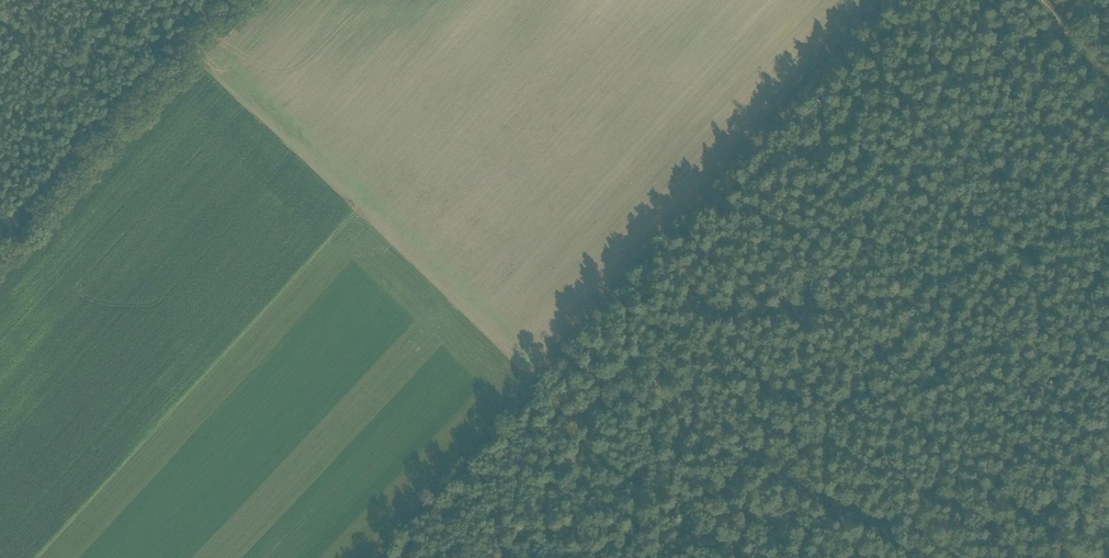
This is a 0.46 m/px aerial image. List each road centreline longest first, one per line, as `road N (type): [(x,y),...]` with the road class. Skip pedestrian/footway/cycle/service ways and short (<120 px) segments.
road 1 (track): [(350,557),(876,0)]
road 2 (track): [(218,0),(0,230)]
road 3 (track): [(910,557),(679,432)]

